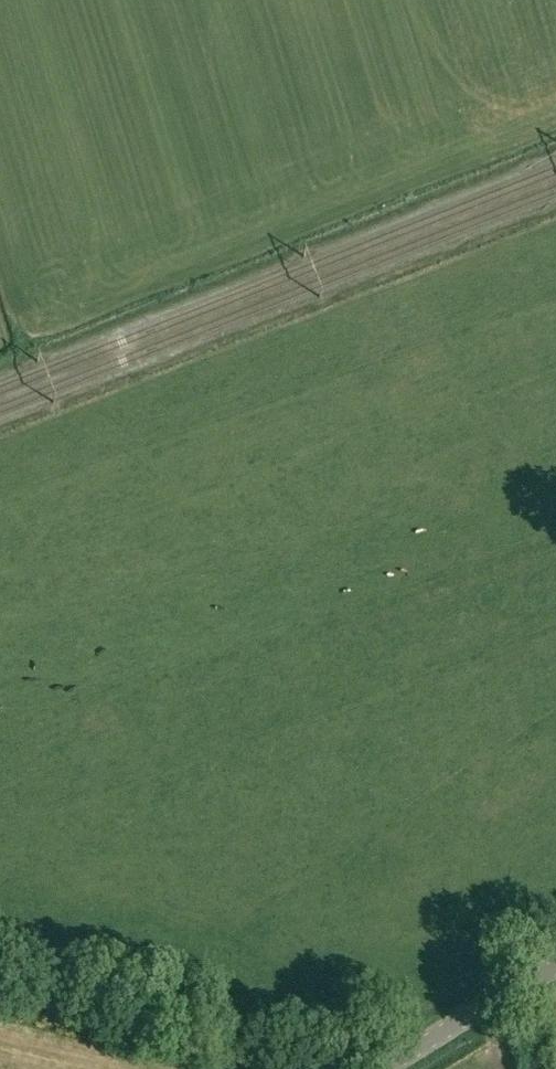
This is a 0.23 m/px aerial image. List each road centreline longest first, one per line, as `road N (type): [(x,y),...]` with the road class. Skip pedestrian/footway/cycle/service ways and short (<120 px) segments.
road 1 (track): [(0,998),(263,1068)]
road 2 (tertiary): [(384,1068),(555,965)]

